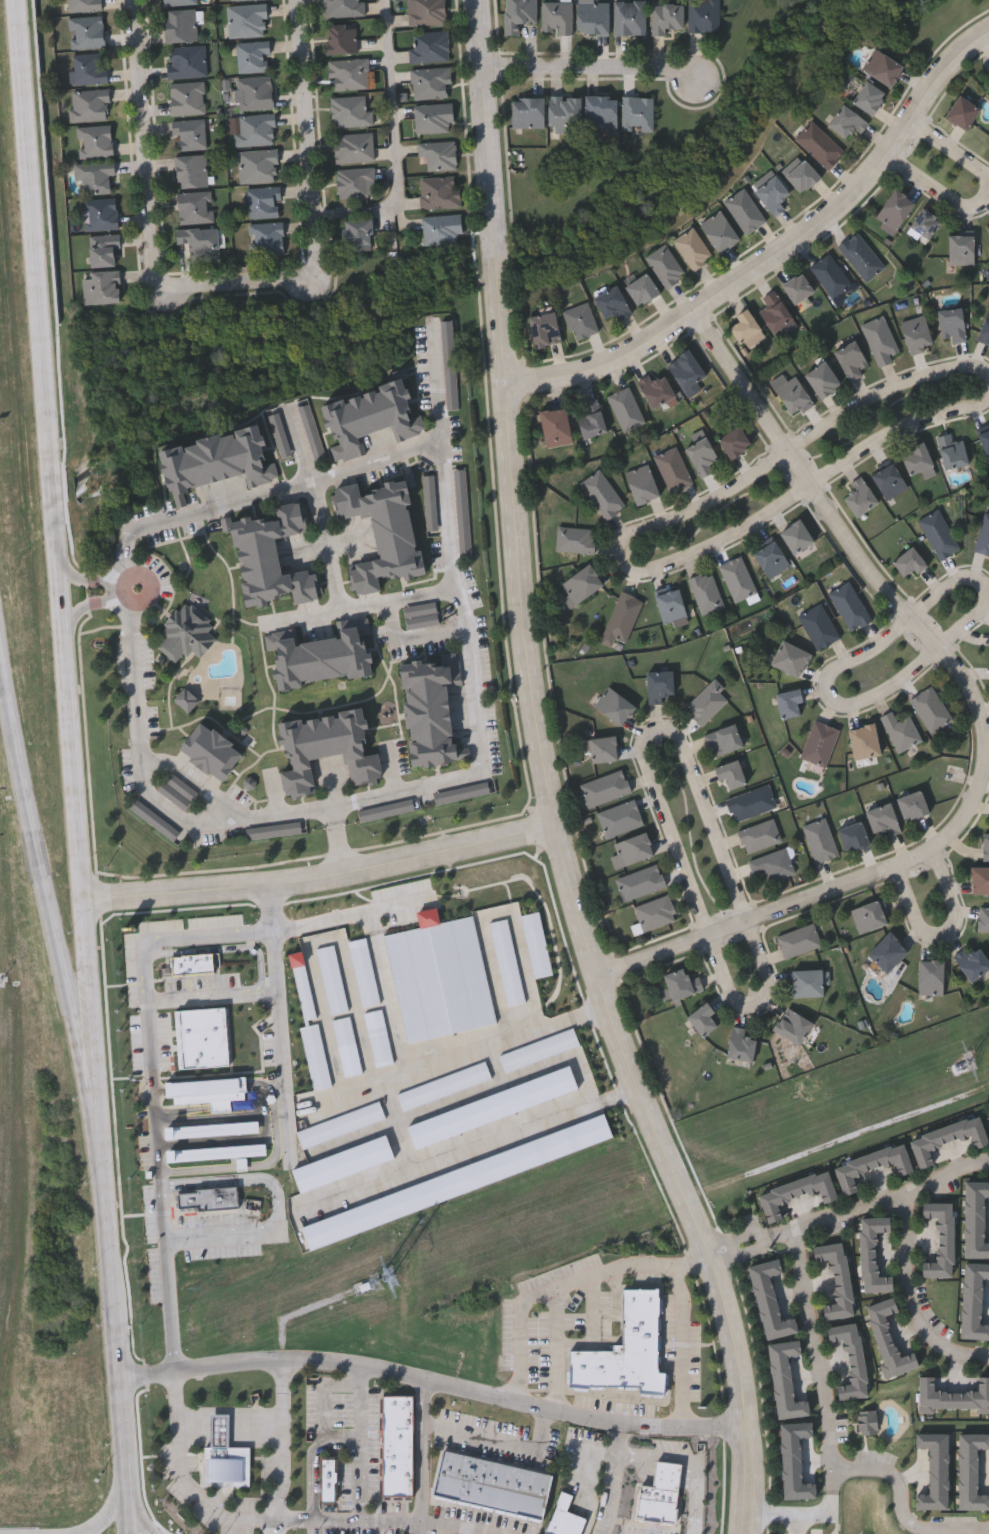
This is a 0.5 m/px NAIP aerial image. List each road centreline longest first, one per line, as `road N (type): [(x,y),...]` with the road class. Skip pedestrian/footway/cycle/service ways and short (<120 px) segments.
road 1 (tertiary): [(482,0),(528,629),(546,759),(602,986),(727,1300),(747,1396),(746,1533)]
road 2 (residential): [(988,378),(944,383),(886,406),(718,510),(637,544),(630,565),(647,578),(694,566),(820,498),(896,441),(988,411)]
road 3 (residential): [(988,49),(948,90),(874,194),(807,252),(620,374),(575,388),(514,387)]
road 4 (motorway): [(110,1257),(90,1103),(0,663)]
road 5 (secondary): [(67,580),(23,0)]
road 6 (residential): [(703,321),(795,464),(988,715)]
road 7 (residential): [(561,829),(273,887),(89,898)]
road 8 (residential): [(988,779),(975,811),(938,855),(602,986)]
road 9 (residential): [(132,0),(151,276),(167,288),(315,279)]
road 10 (secondary): [(110,1257),(85,838)]
road 11 (residential): [(988,599),(970,589),(941,602),(896,644),(847,671),(838,680),(842,701),(863,708),(907,687),(988,611)]
road 12 (residential): [(774,993),(761,1010),(739,1005),(648,762),(654,743),(666,738),(687,751)]
road 13 (residential): [(299,0),(315,279)]
road 14 (residential): [(797,1229),(826,1375),(834,1492)]
road 15 (residential): [(774,993),(687,751)]
road 16 (residential): [(988,1165),(962,1167),(771,1239)]
road 17 (secondary): [(85,838),(70,612)]
road 18 (residential): [(905,1191),(906,1279),(920,1323),(958,1353),(988,1355)]
road 19 (residential): [(488,78),(696,80)]
road 20 (residential): [(988,1528),(923,1528),(904,1512),(887,1470),(834,1470)]
road 21 (secondary): [(126,1512),(115,1346)]
road 22 (residential): [(899,871),(932,938),(953,938),(962,915)]

